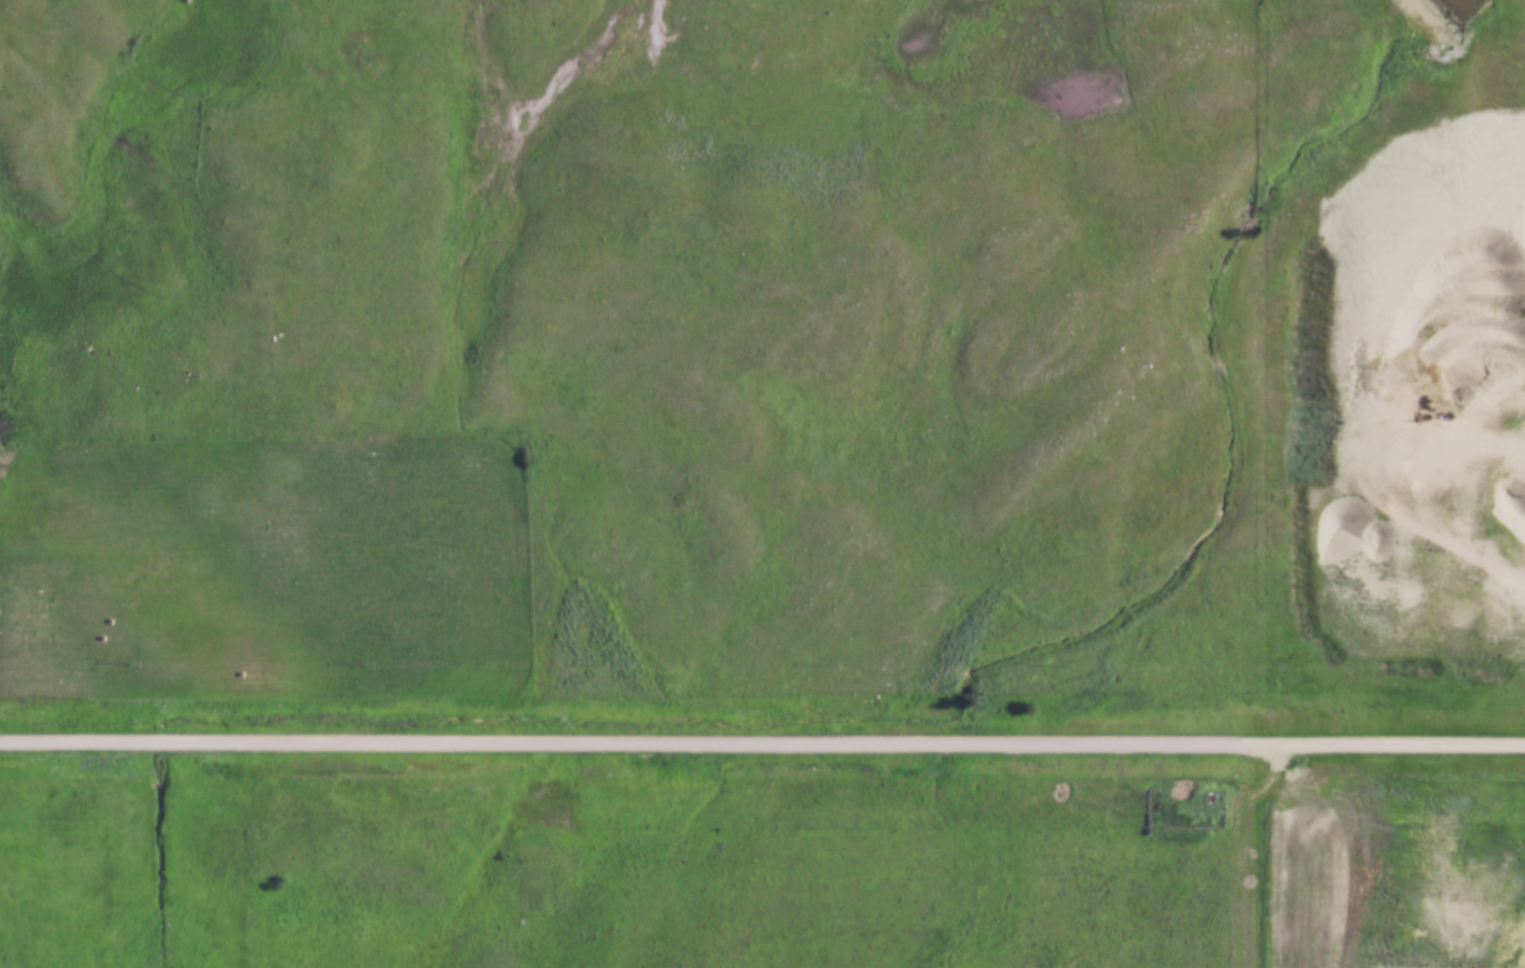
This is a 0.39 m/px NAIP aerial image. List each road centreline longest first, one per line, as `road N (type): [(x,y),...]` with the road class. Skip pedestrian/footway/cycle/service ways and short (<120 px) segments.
road 1 (residential): [(1524,739),(0,735)]

